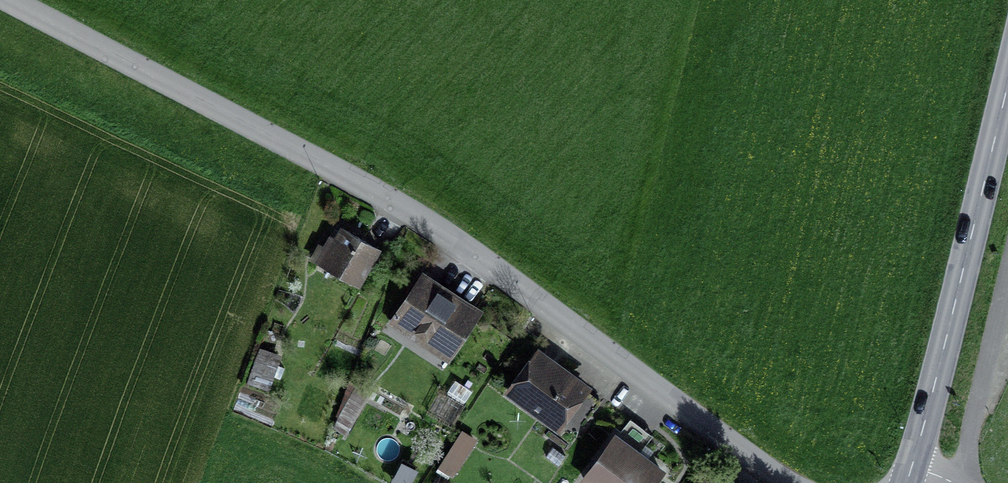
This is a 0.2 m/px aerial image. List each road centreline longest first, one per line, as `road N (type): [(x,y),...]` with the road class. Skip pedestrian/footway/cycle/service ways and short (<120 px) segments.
road 1 (residential): [(0,0),(314,163),(473,257),(784,482)]
road 2 (primary): [(909,482),(1007,100)]

